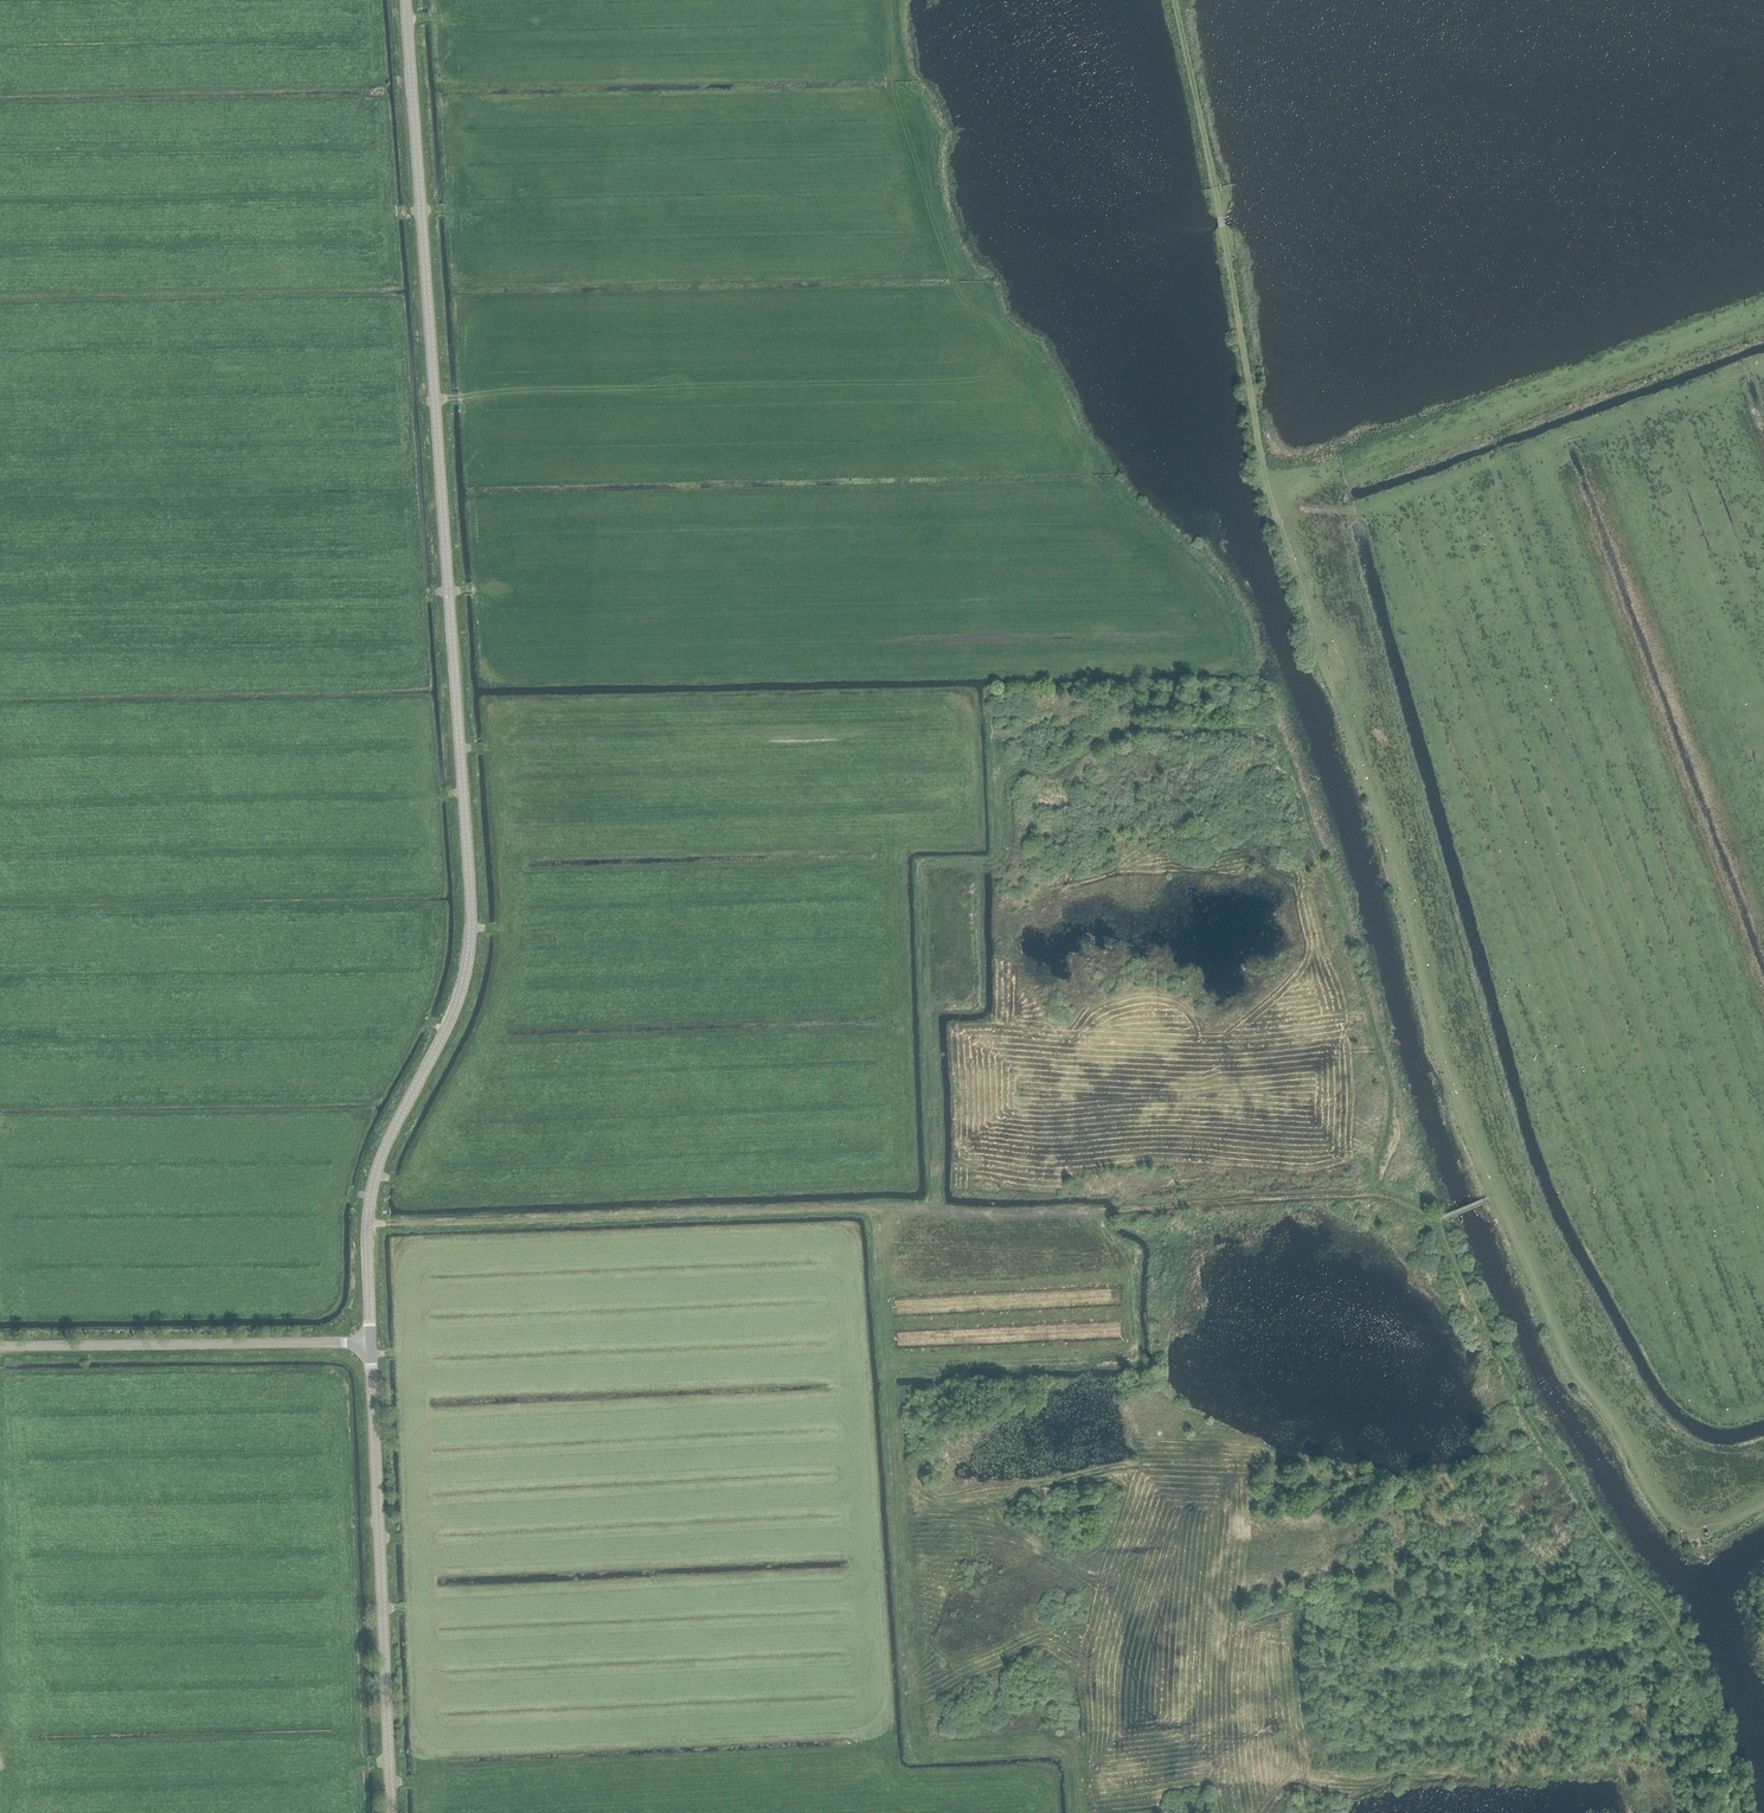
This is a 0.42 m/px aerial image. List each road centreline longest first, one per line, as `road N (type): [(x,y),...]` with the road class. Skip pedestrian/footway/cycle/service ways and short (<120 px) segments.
road 1 (tertiary): [(369,1345),(371,1185),(451,1019),(471,924),(404,0)]
road 2 (tertiary): [(393,1812),(369,1345)]
road 3 (unclassified): [(369,1345),(0,1351)]

